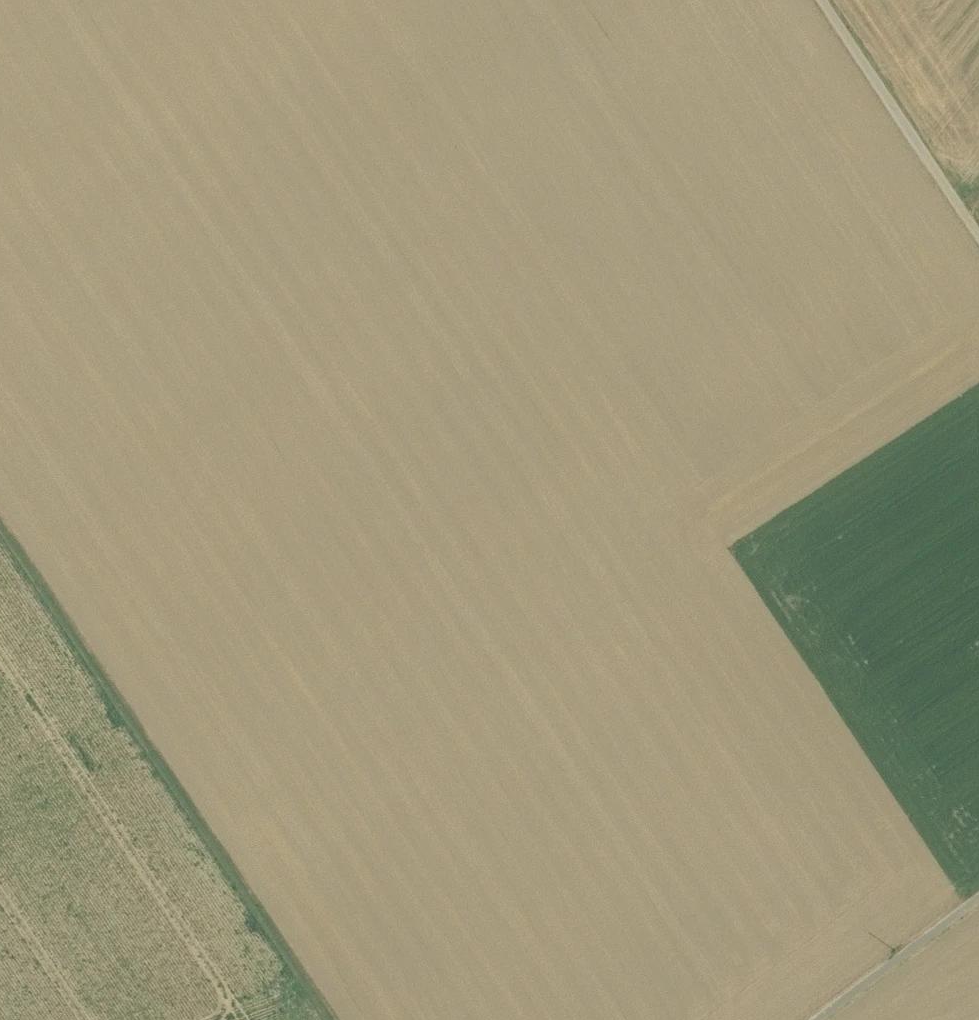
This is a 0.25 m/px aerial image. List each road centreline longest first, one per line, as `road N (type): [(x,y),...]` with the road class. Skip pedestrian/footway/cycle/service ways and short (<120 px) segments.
road 1 (track): [(0,524),(328,1019)]
road 2 (track): [(822,0),(978,239)]
road 3 (track): [(978,898),(817,1019)]

